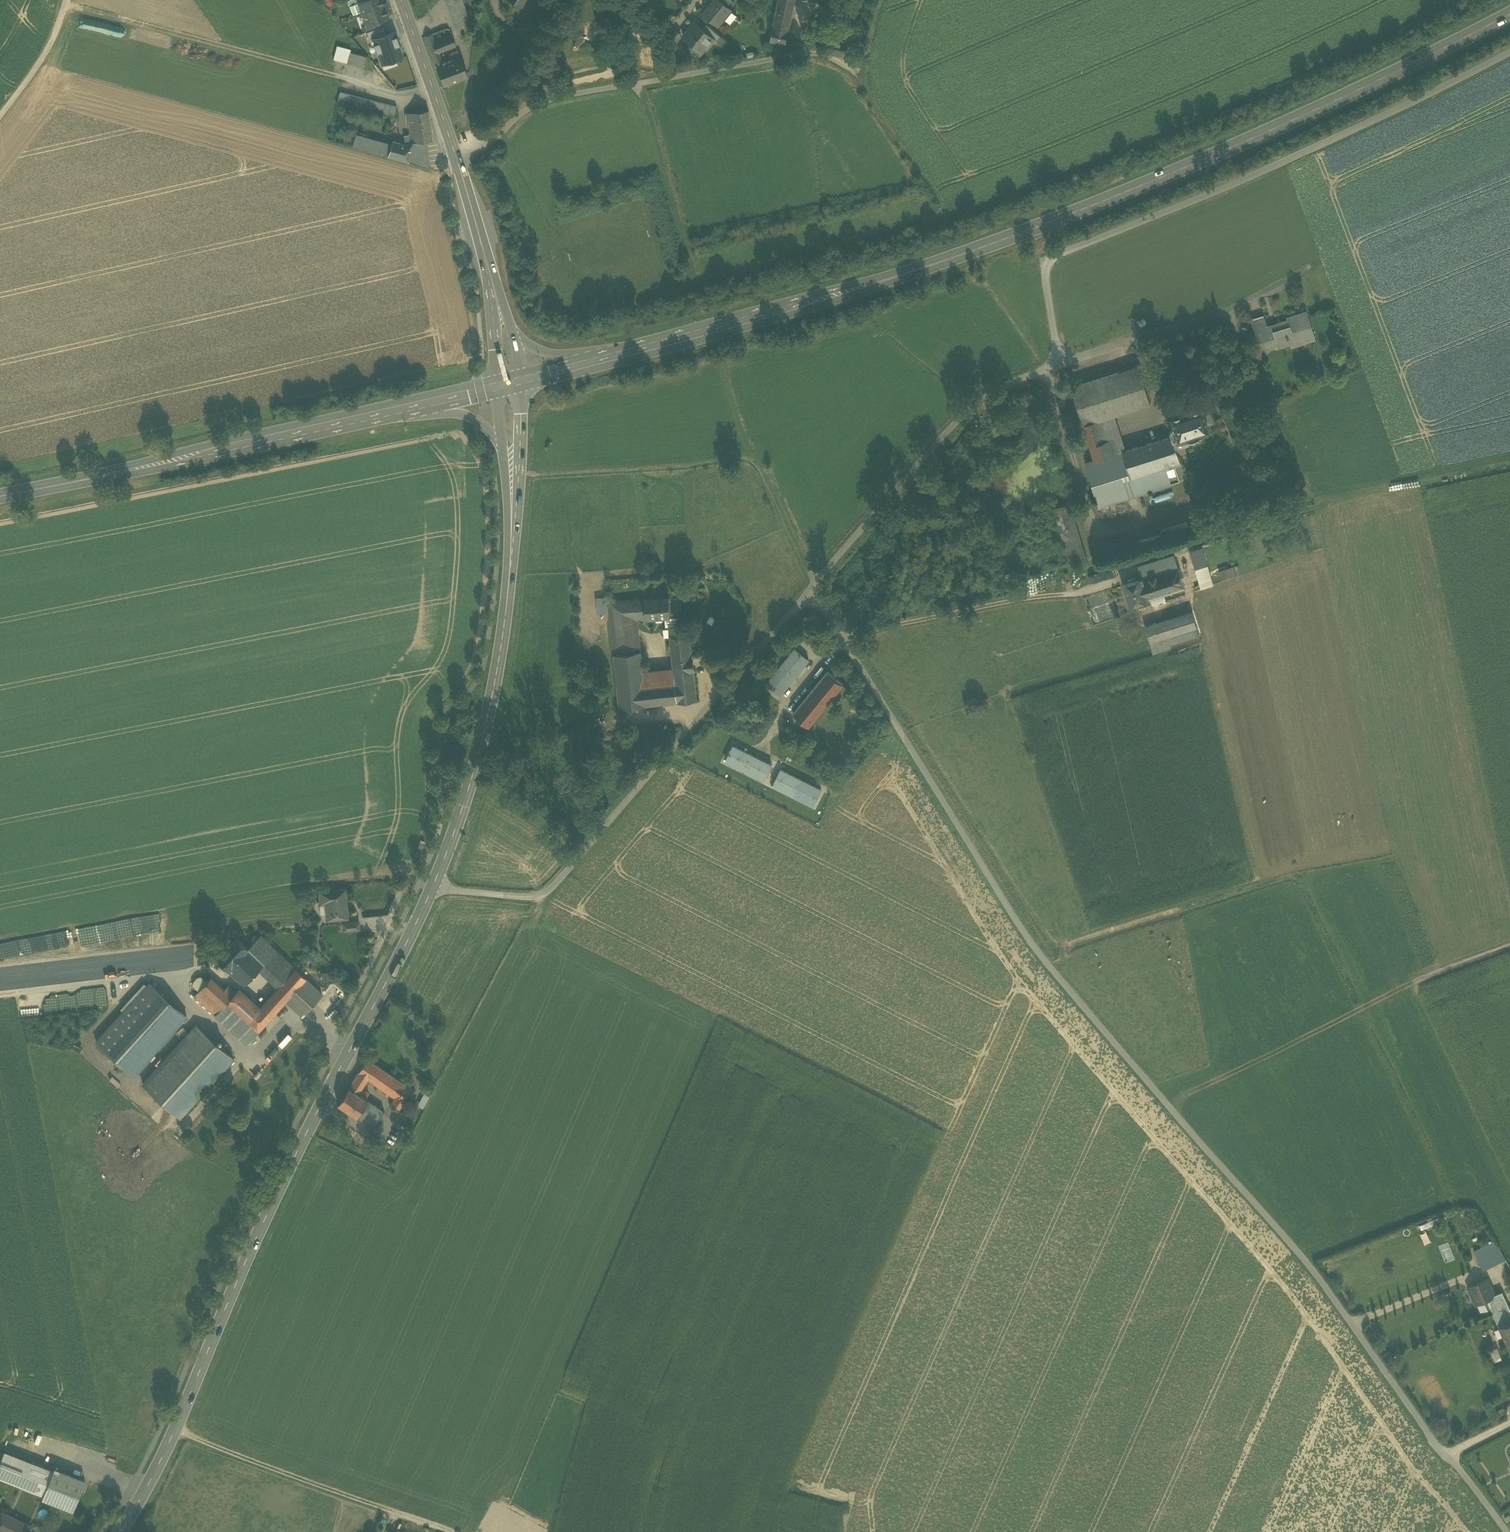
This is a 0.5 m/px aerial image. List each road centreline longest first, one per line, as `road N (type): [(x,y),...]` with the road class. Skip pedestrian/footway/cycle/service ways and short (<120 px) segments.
road 1 (unclassified): [(812,589),(1029,940),(1309,1264),(1503,1531)]
road 2 (primary): [(614,356),(1013,236),(1211,157),(1509,14)]
road 3 (secondary): [(118,1531),(169,1442),(285,1176),(432,887)]
road 4 (unclassified): [(1311,266),(1226,311),(1038,368),(990,393),(812,589)]
road 5 (track): [(1509,52),(1232,185),(1053,257),(1045,267),(1059,362)]
road 6 (unclassified): [(812,589),(544,896),(432,887)]
road 7 (primary): [(0,497),(410,407)]
road 8 (track): [(1509,457),(1308,500),(1226,311)]
road 9 (residential): [(458,164),(548,100),(814,53)]
road 10 (track): [(518,473),(747,458),(763,472),(812,589)]
road 11 (secondary): [(432,887),(480,748),(509,586)]
road 12 (track): [(1308,500),(1306,512),(1126,564),(1124,577)]
road 13 (track): [(814,53),(854,78),(947,213)]
road 14 (secondary): [(509,586),(521,380)]
road 15 (secondary): [(458,164),(401,0)]
road 16 (track): [(0,993),(162,976)]
road 17 (secondary): [(501,443),(509,586)]
road 18 (track): [(66,0),(48,50),(0,113)]
road 19 (secondary): [(485,256),(496,386)]

